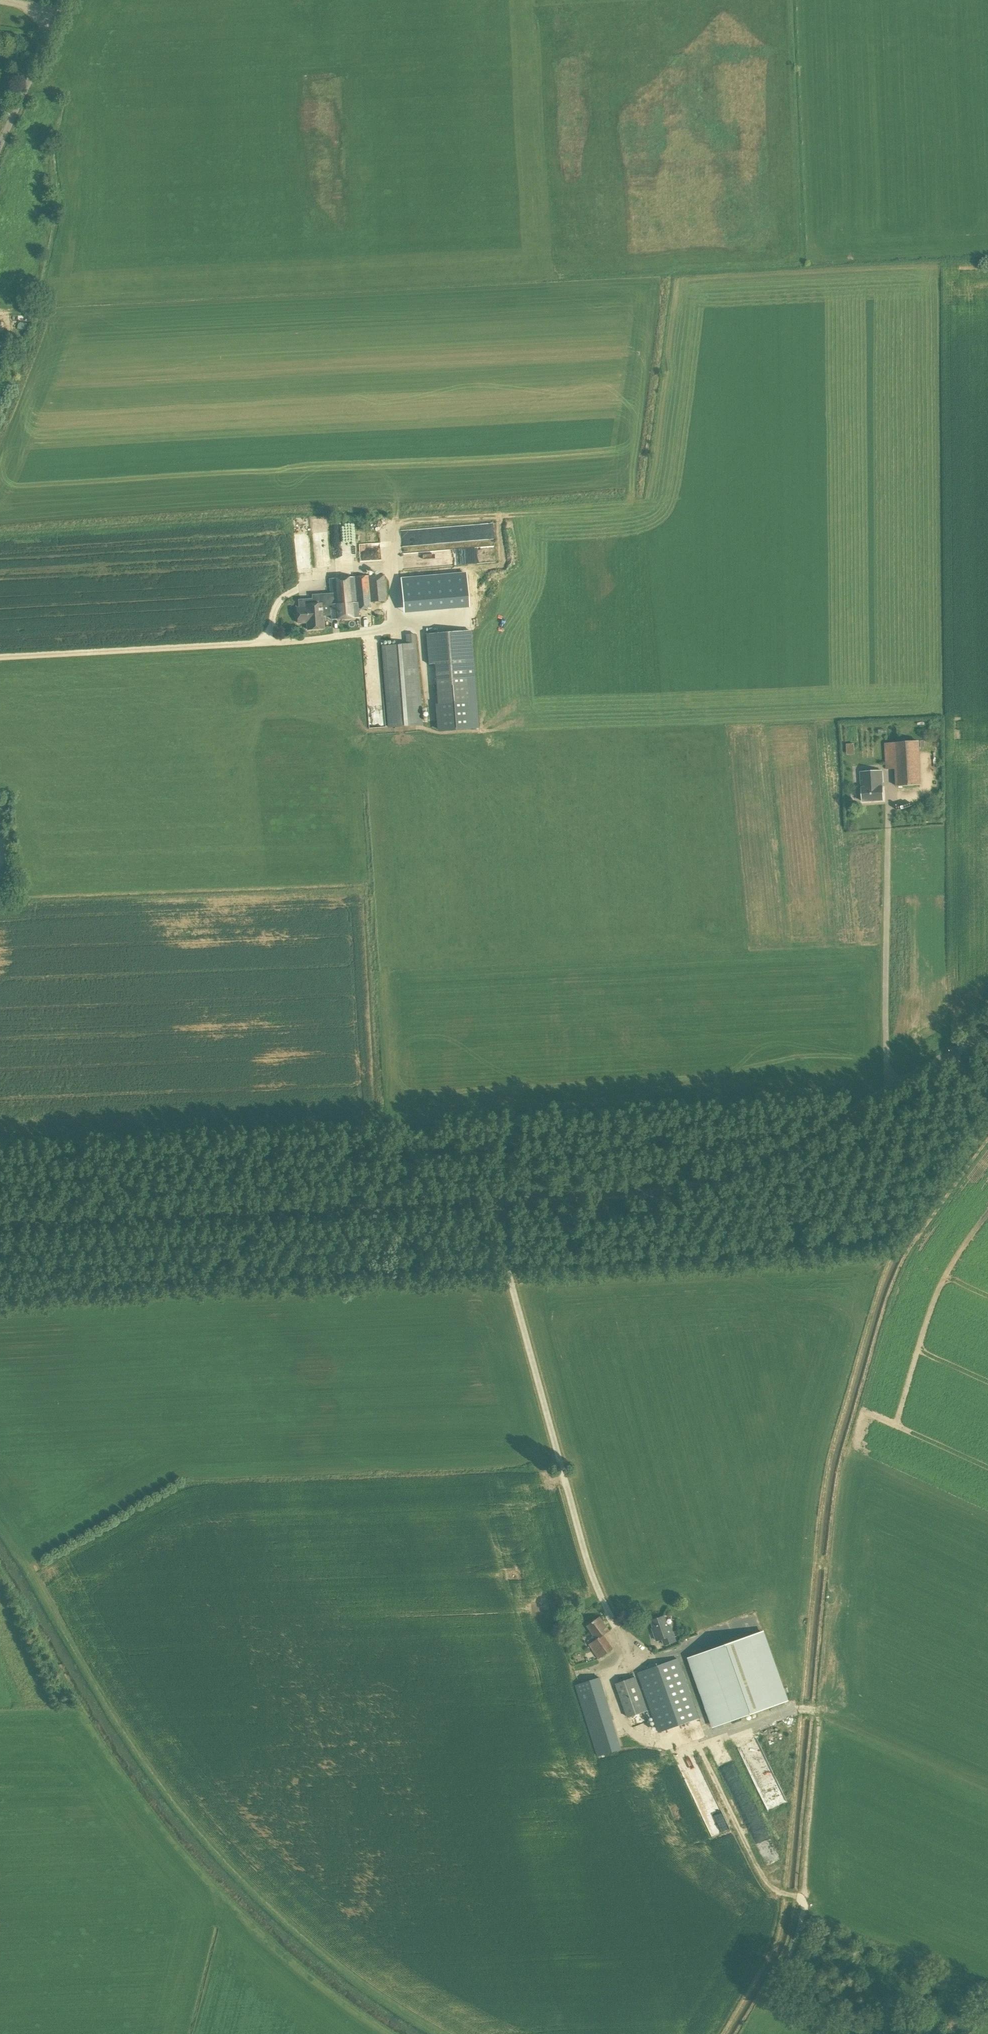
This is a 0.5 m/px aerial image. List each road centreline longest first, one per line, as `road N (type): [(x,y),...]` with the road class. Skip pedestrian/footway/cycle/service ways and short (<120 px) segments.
road 1 (tertiary): [(0,1225),(683,1191),(762,1163),(987,1034)]
road 2 (unclassified): [(0,141),(64,0)]

